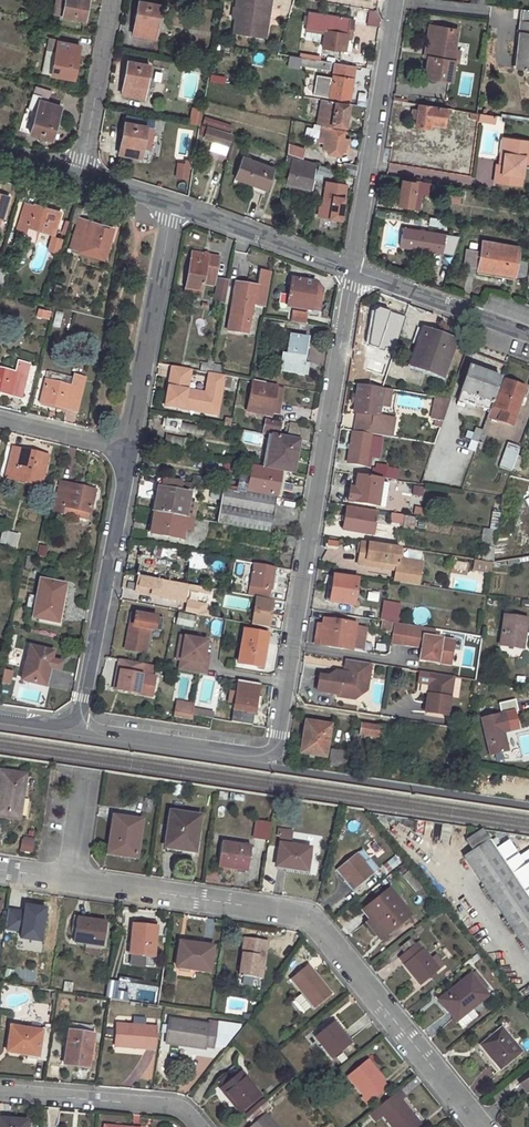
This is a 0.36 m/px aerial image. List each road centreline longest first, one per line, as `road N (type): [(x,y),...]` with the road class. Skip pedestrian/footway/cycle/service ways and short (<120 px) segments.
road 1 (residential): [(353,270),(276,748),(247,753),(73,723)]
road 2 (residential): [(71,875),(280,906),(322,928),(479,1126)]
road 3 (residential): [(73,723),(129,454)]
road 4 (residential): [(397,0),(353,270)]
road 5 (residential): [(129,454),(171,206)]
road 6 (residential): [(0,1090),(169,1105),(200,1126)]
road 7 (unclassified): [(353,270),(171,206)]
road 8 (unclassified): [(528,334),(353,270)]
road 9 (residential): [(80,175),(114,0)]
road 10 (residential): [(0,421),(129,454)]

